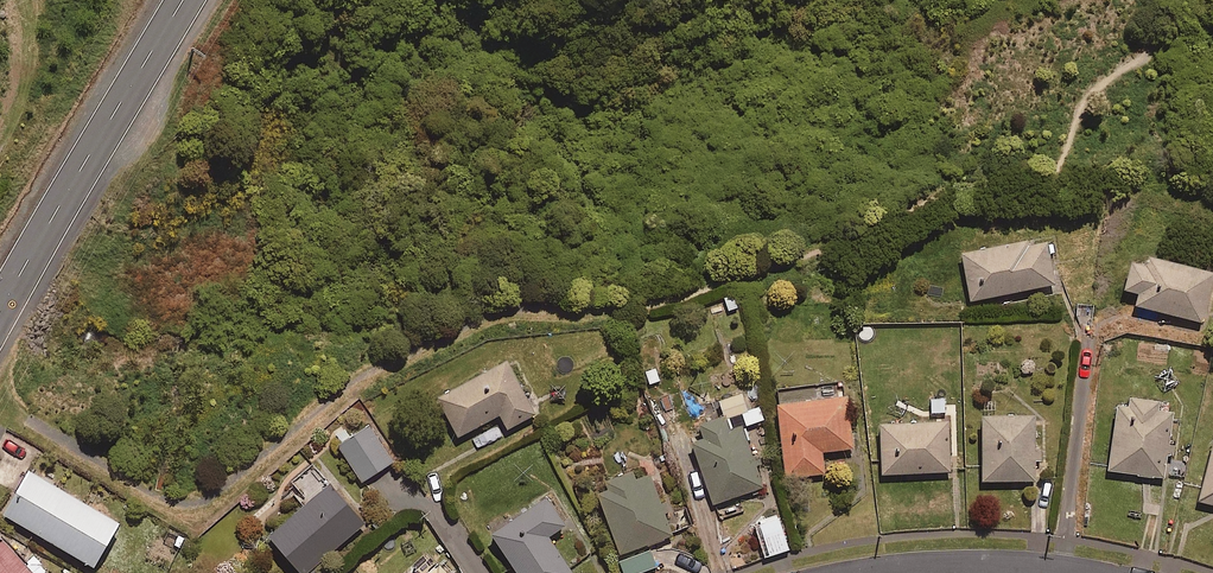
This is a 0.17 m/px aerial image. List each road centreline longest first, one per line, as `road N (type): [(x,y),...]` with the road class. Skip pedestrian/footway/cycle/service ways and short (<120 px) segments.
road 1 (tertiary): [(0,316),(184,0)]

